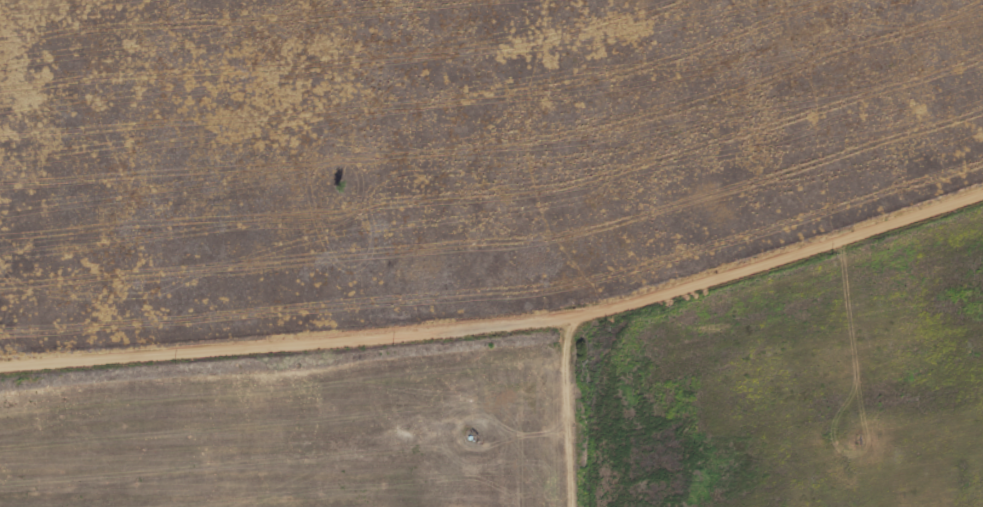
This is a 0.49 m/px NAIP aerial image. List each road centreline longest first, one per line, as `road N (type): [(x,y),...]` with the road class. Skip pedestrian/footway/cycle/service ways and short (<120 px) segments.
road 1 (residential): [(0,363),(548,314),(717,276),(982,192)]
road 2 (residential): [(601,0),(606,75),(45,106)]

